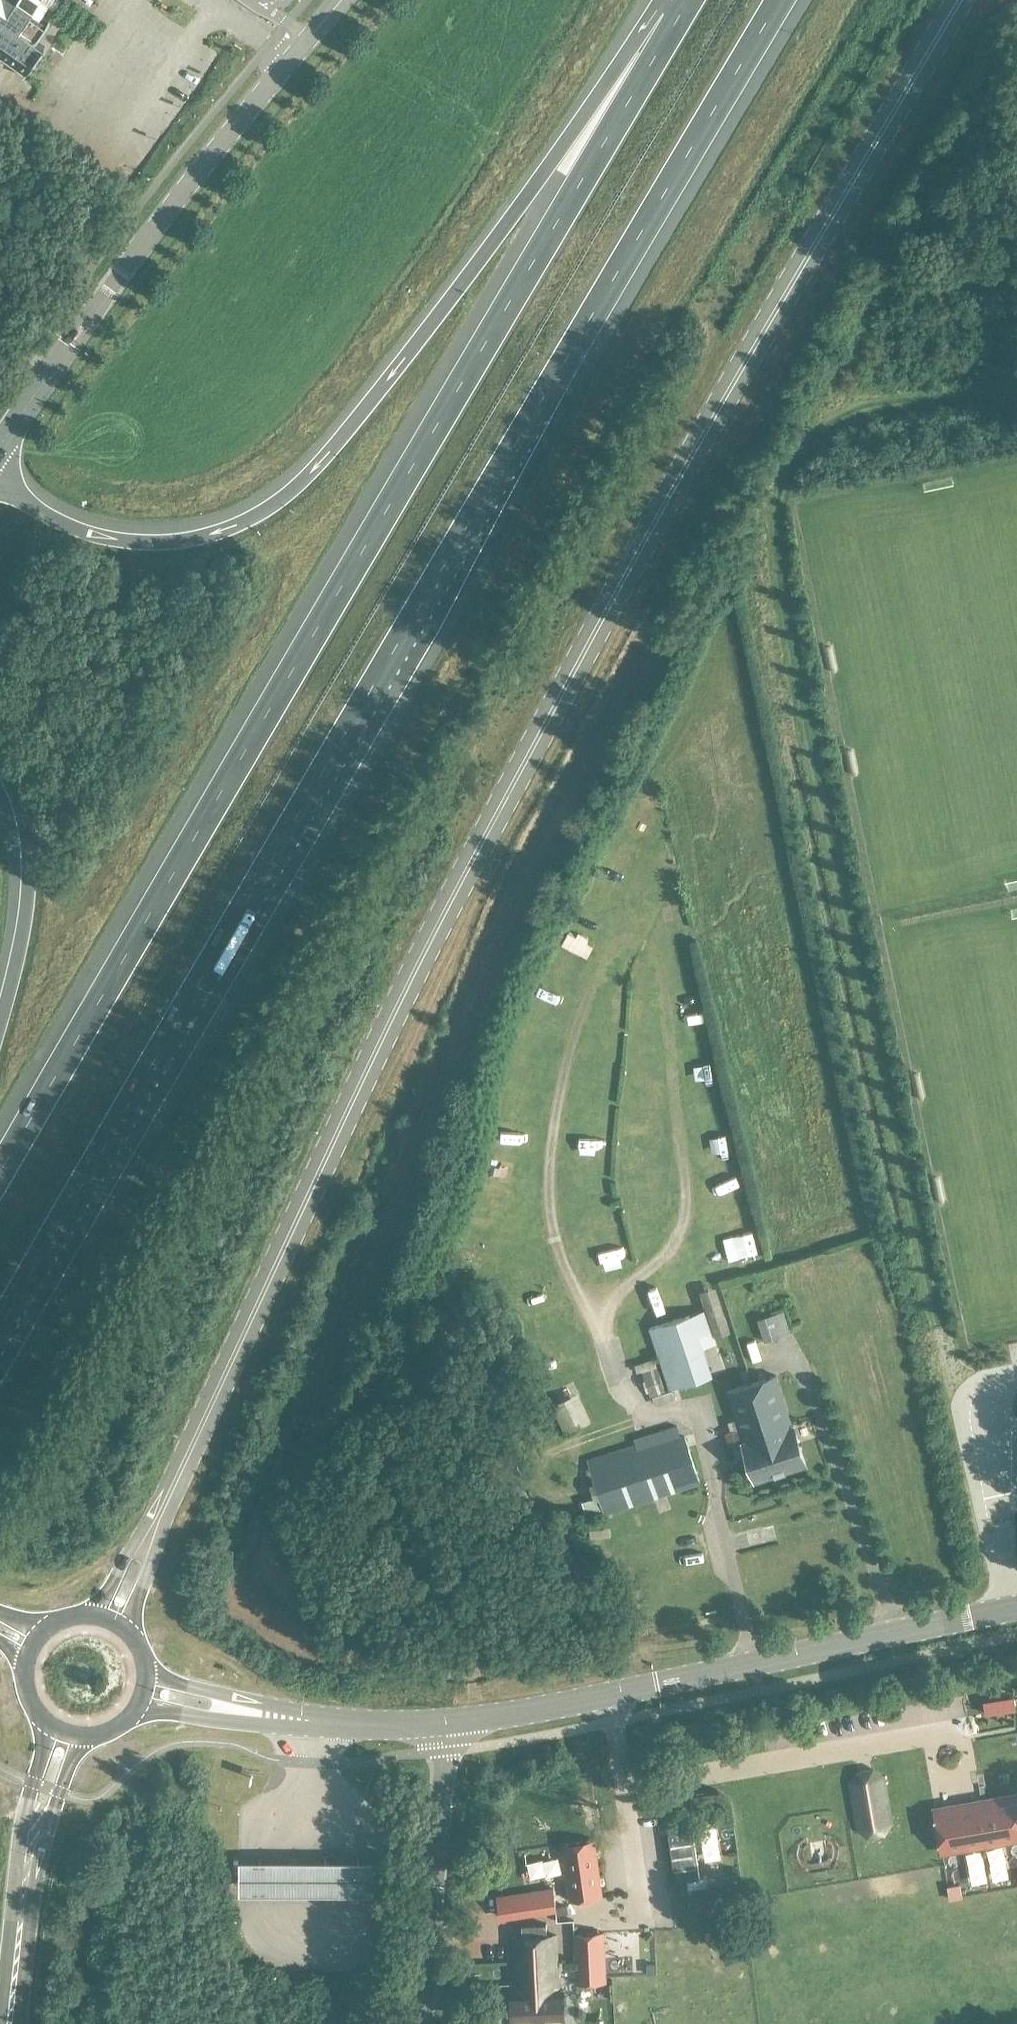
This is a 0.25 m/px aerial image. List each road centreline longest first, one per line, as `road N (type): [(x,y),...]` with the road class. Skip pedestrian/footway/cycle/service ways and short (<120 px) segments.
road 1 (secondary): [(147,1543),(323,1163),(493,821),(786,292),(959,0)]
road 2 (motorway): [(0,1329),(406,626),(784,0)]
road 3 (track): [(1010,1609),(802,701),(776,524),(787,473),(827,427),(867,410),(1016,389)]
road 4 (motorway): [(677,19),(0,1176)]
road 5 (motorway): [(677,19),(579,123),(322,466),(280,503),(201,544),(157,543),(109,540),(0,487)]
road 6 (secondary): [(445,1724),(1016,1608)]
road 7 (unclassified): [(0,446),(205,163),(347,0)]
road 8 (motorway): [(44,1721),(21,1831),(0,2023)]
road 9 (unclassified): [(422,2023),(445,1724)]
road 10 (motorway): [(19,2023),(37,1874),(85,1737)]
road 11 (motorway): [(0,773),(13,792),(28,867),(0,1027)]
road 12 (secondary): [(241,1711),(374,1728),(445,1724)]

